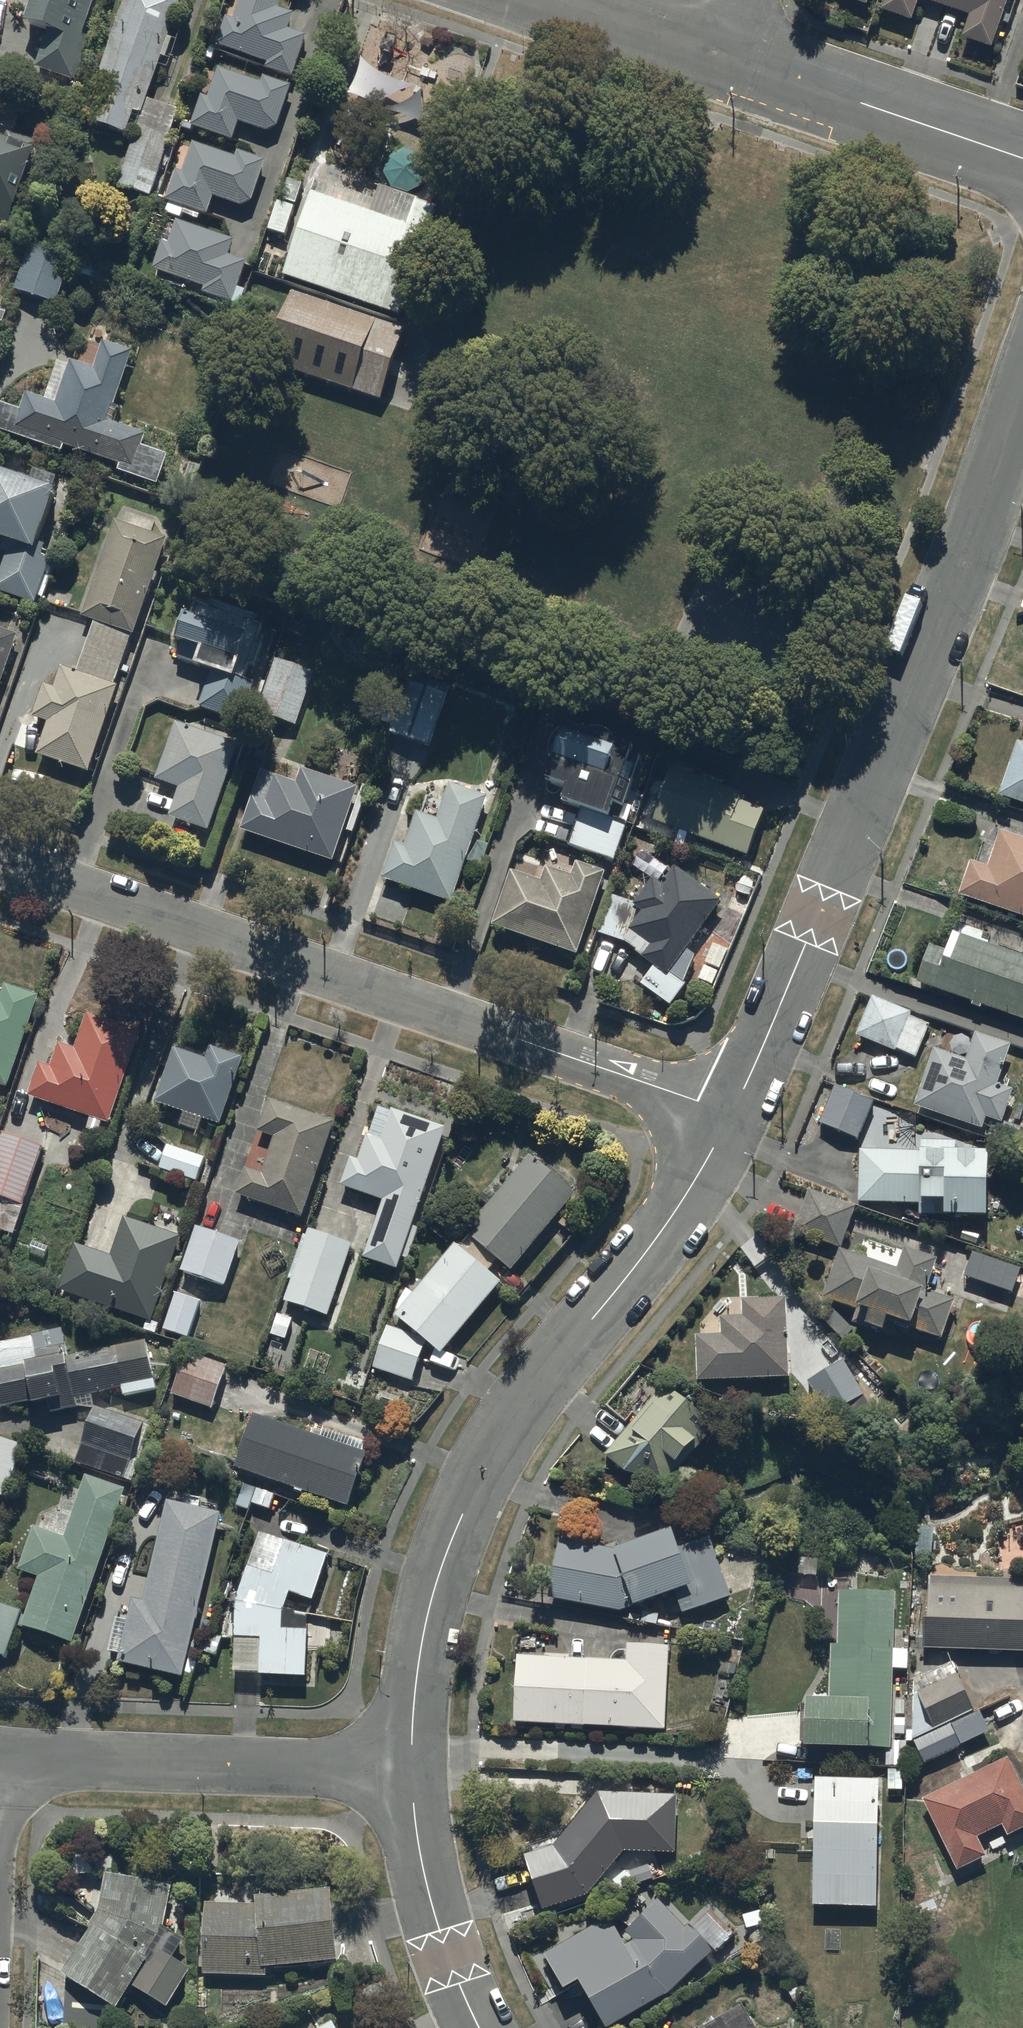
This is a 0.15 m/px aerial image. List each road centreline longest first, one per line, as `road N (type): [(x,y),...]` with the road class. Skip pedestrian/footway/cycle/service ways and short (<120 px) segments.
road 1 (residential): [(0,863),(735,1114)]
road 2 (residential): [(735,1114),(980,534),(1022,402)]
road 3 (residential): [(411,1769),(425,1628),(482,1473),(507,1429),(646,1253),(735,1114)]
road 4 (residential): [(0,1759),(411,1769)]
road 5 (tertiary): [(721,51),(1022,158)]
road 6 (residential): [(480,2027),(433,1908),(411,1769)]
road 7 (tertiary): [(569,0),(721,51)]

